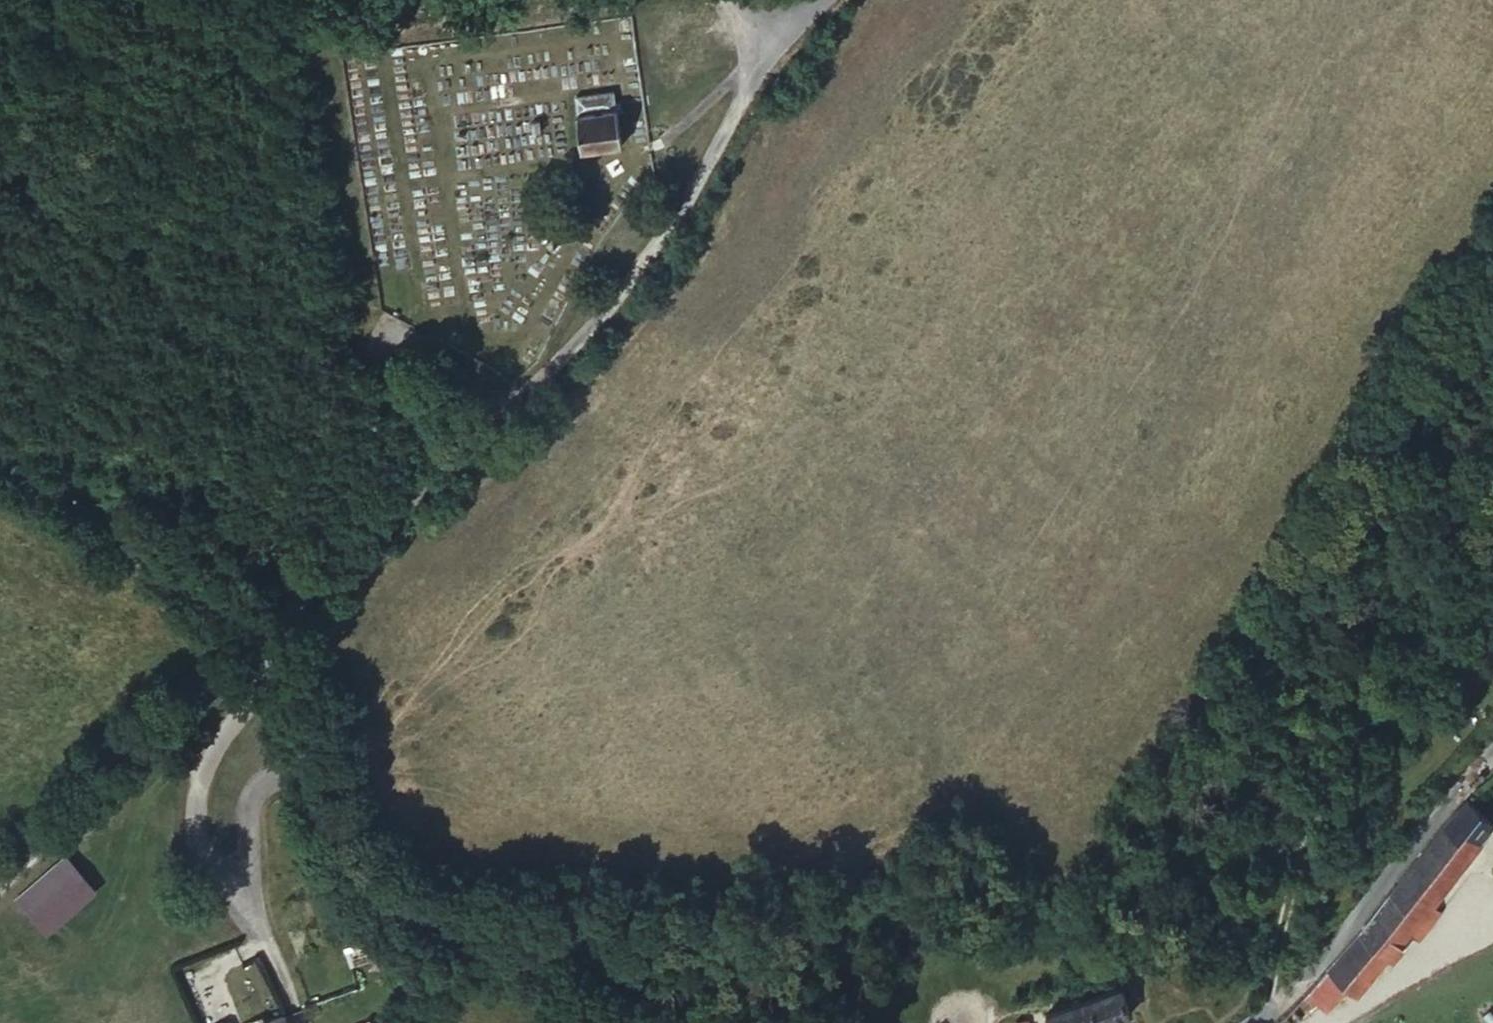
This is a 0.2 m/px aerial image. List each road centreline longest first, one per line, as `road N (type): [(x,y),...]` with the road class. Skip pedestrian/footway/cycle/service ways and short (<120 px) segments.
road 1 (unclassified): [(764,34),(749,88),(700,188),(610,311),(413,502),(295,632),(218,741),(193,817),(195,855),(209,873),(239,875),(257,790),(281,780),(307,799),(358,881),(425,919),(557,956),(707,1022)]
road 2 (track): [(413,502),(0,890)]
road 3 (unclassified): [(1492,761),(1283,1007),(1257,1022)]

